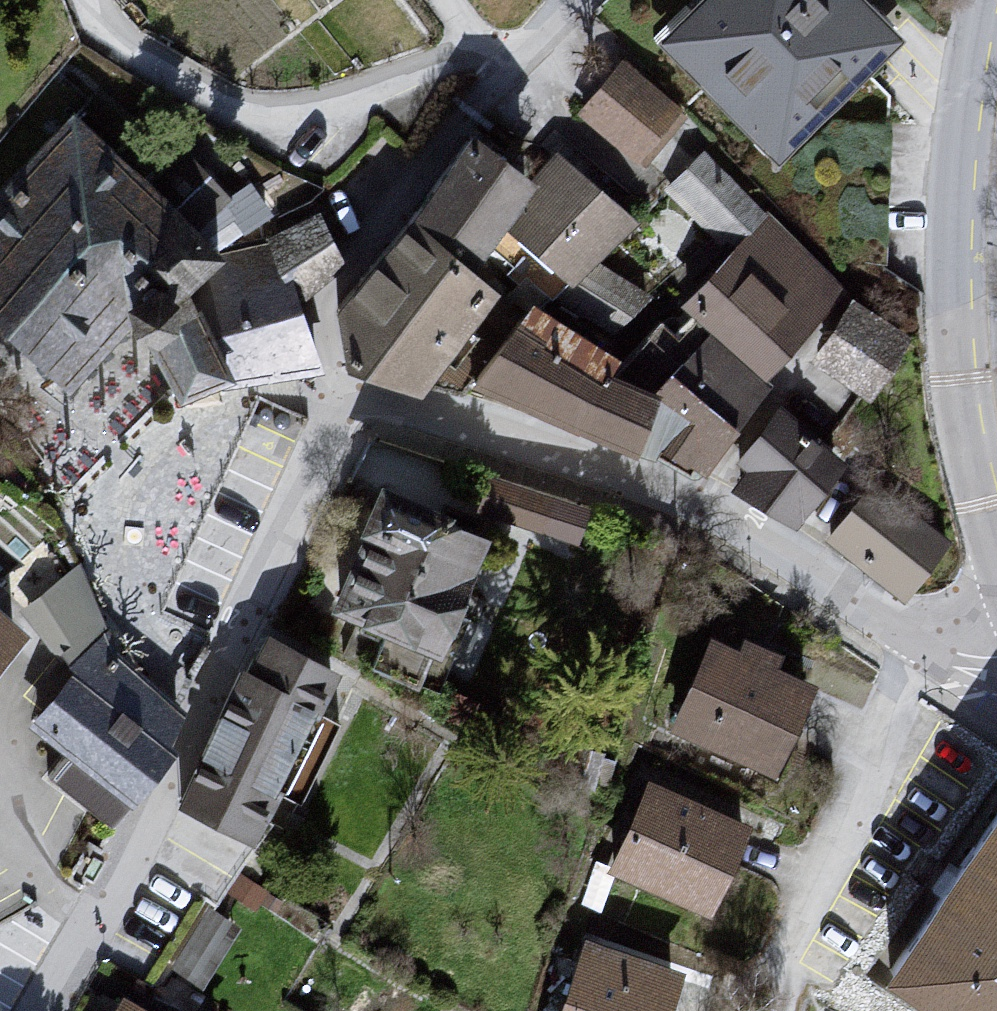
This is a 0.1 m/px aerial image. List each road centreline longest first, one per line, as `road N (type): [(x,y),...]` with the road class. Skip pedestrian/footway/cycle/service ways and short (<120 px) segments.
road 1 (residential): [(33,1010),(221,677),(348,402)]
road 2 (residential): [(996,550),(973,473),(950,188),(986,0)]
road 3 (residential): [(348,402),(498,434),(691,503),(816,574)]
road 4 (residential): [(470,31),(270,110),(125,44),(100,0)]
road 5 (residential): [(508,75),(318,301),(316,344),(348,402)]
road 6 (residential): [(816,574),(954,653),(996,655)]

